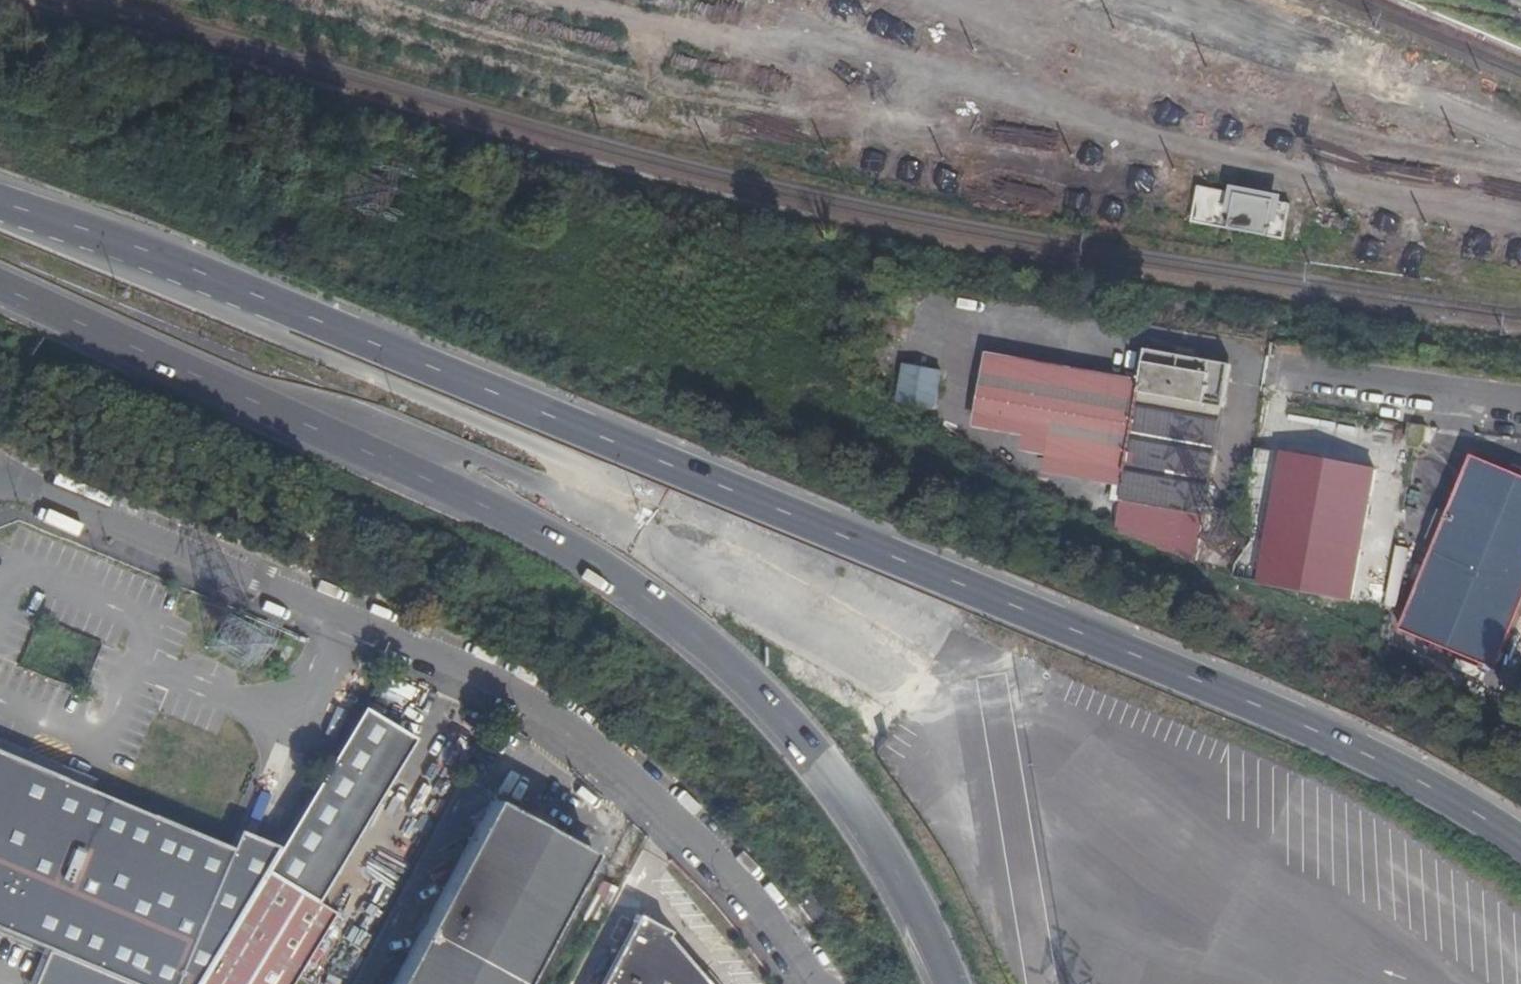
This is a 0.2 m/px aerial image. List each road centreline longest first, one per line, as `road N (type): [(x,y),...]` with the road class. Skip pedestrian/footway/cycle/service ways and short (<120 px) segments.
road 1 (motorway): [(1520,854),(1336,742),(134,251),(0,205)]
road 2 (motorway): [(0,290),(535,533),(645,601),(766,704),(859,818),(944,983)]
road 3 (unclassified): [(816,983),(687,829),(516,688),(0,476)]
road 4 (unclassified): [(1297,388),(1520,419)]

